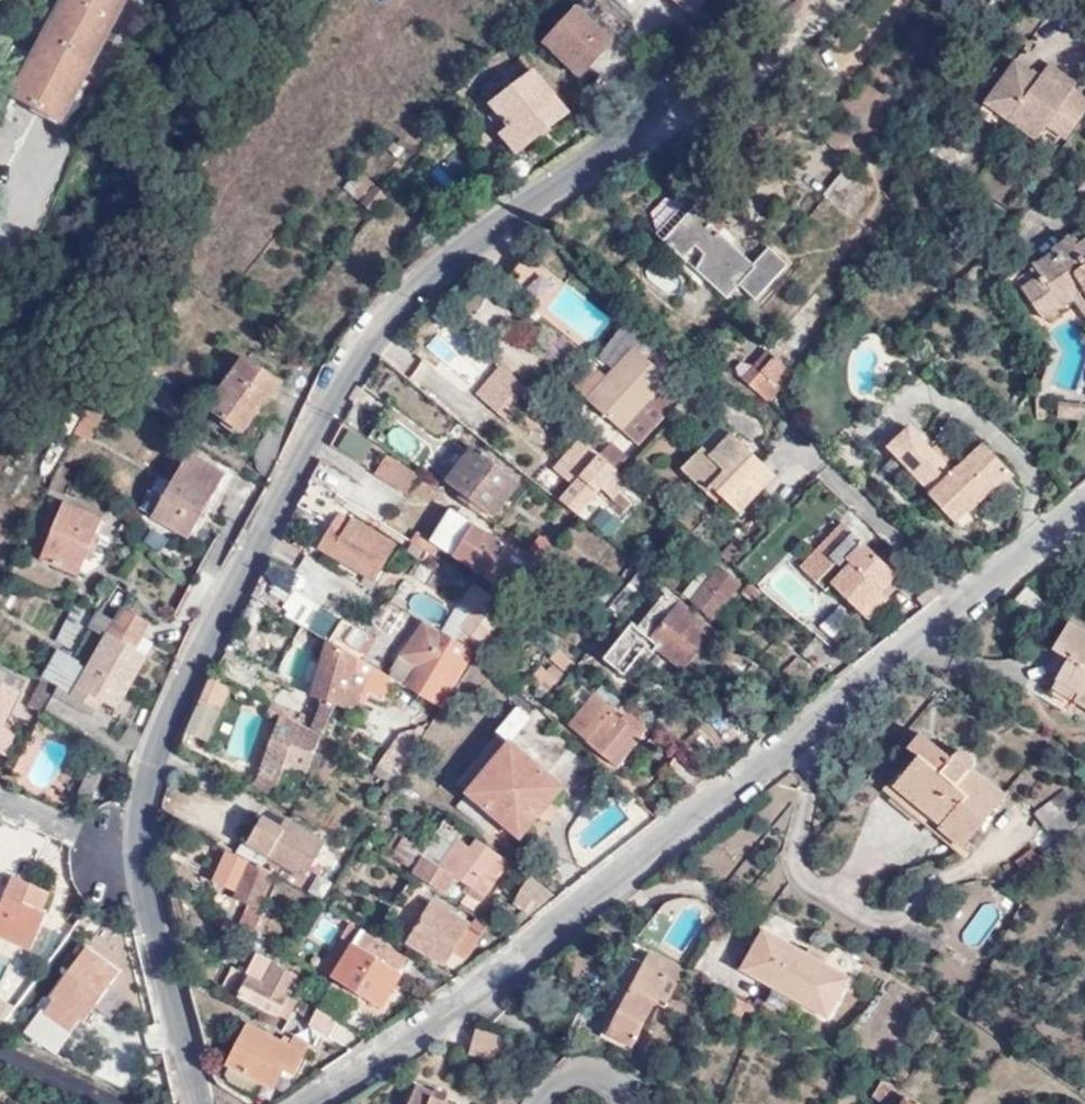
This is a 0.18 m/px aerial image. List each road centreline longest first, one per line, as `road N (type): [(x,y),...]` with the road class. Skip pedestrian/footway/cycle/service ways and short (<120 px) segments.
road 1 (tertiary): [(200,1103),(155,908),(145,819),(155,754),(231,594),(349,372),(389,314),(452,255),(628,133),(764,0)]
road 2 (residential): [(314,1103),(481,992),(1084,506)]

